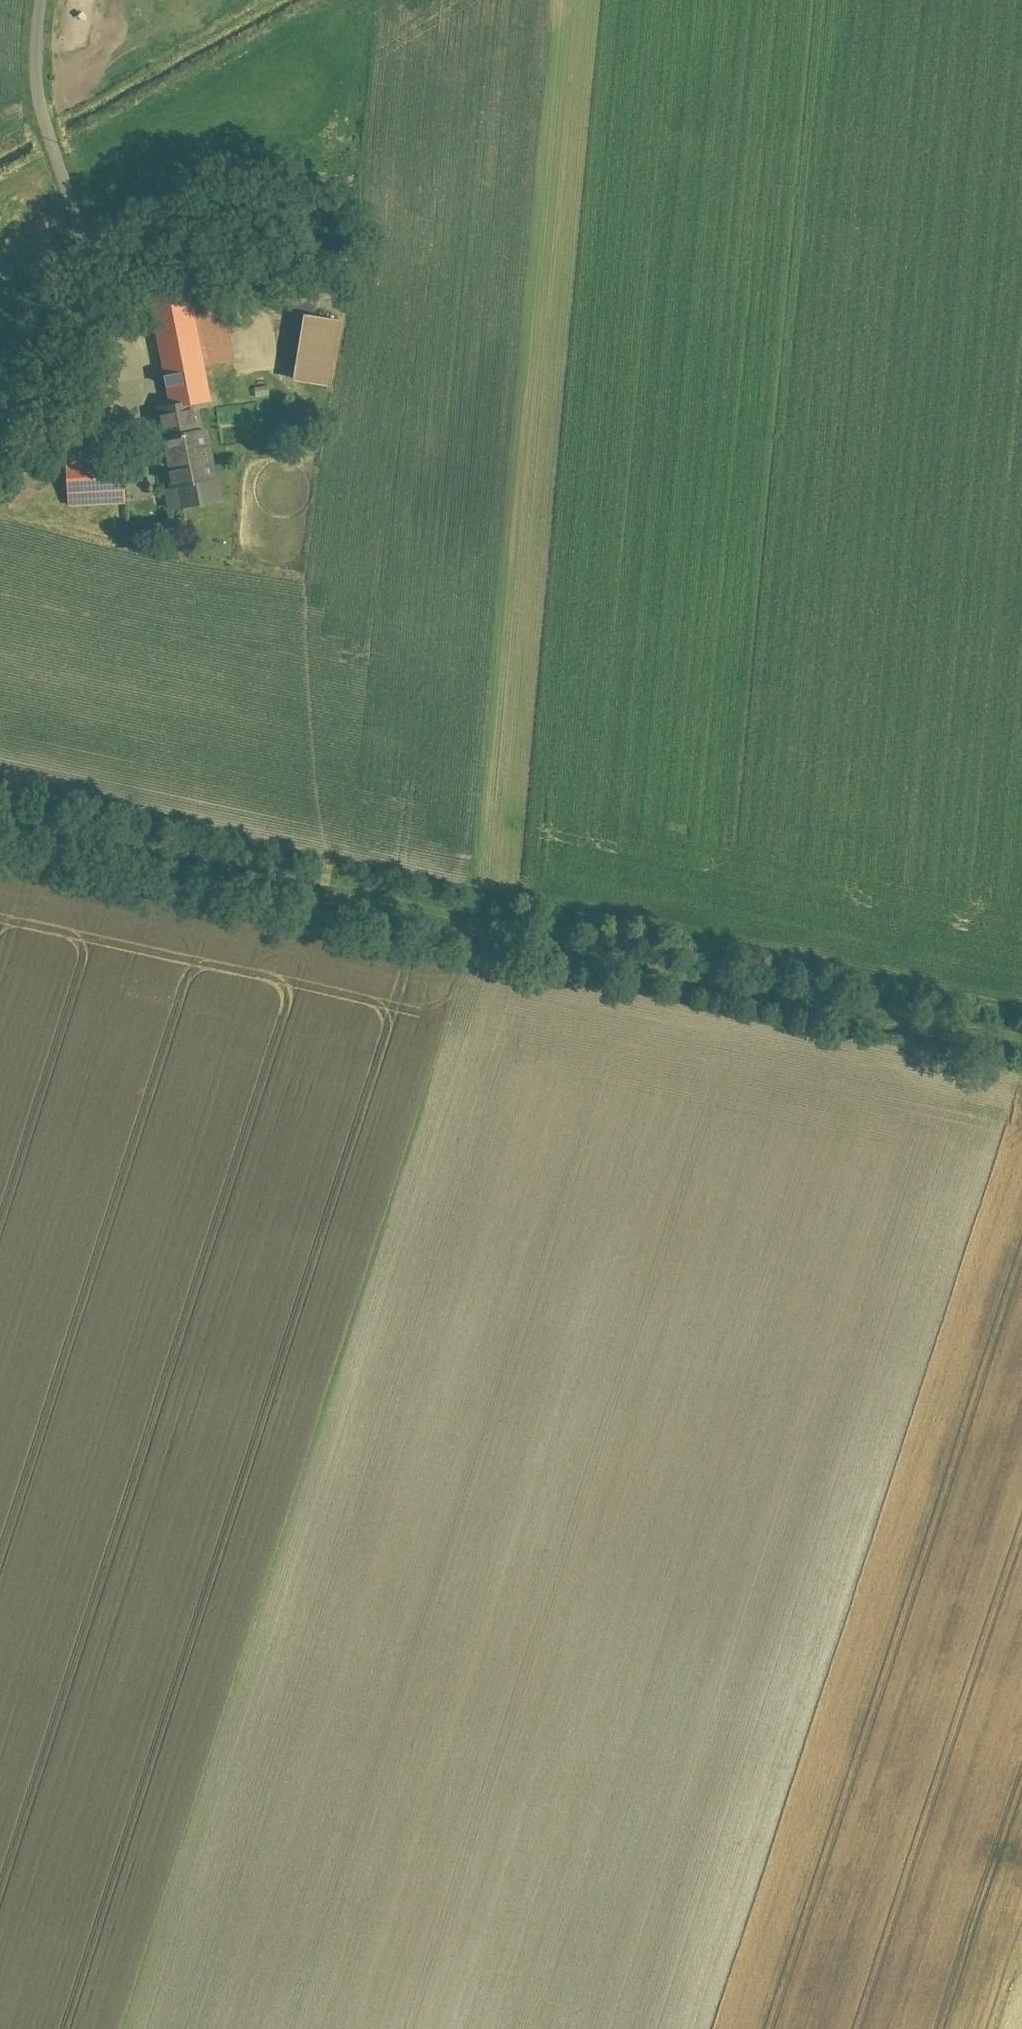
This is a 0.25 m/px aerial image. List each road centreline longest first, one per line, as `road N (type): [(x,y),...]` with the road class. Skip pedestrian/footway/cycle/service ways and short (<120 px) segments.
road 1 (track): [(0,824),(1021,1039)]

